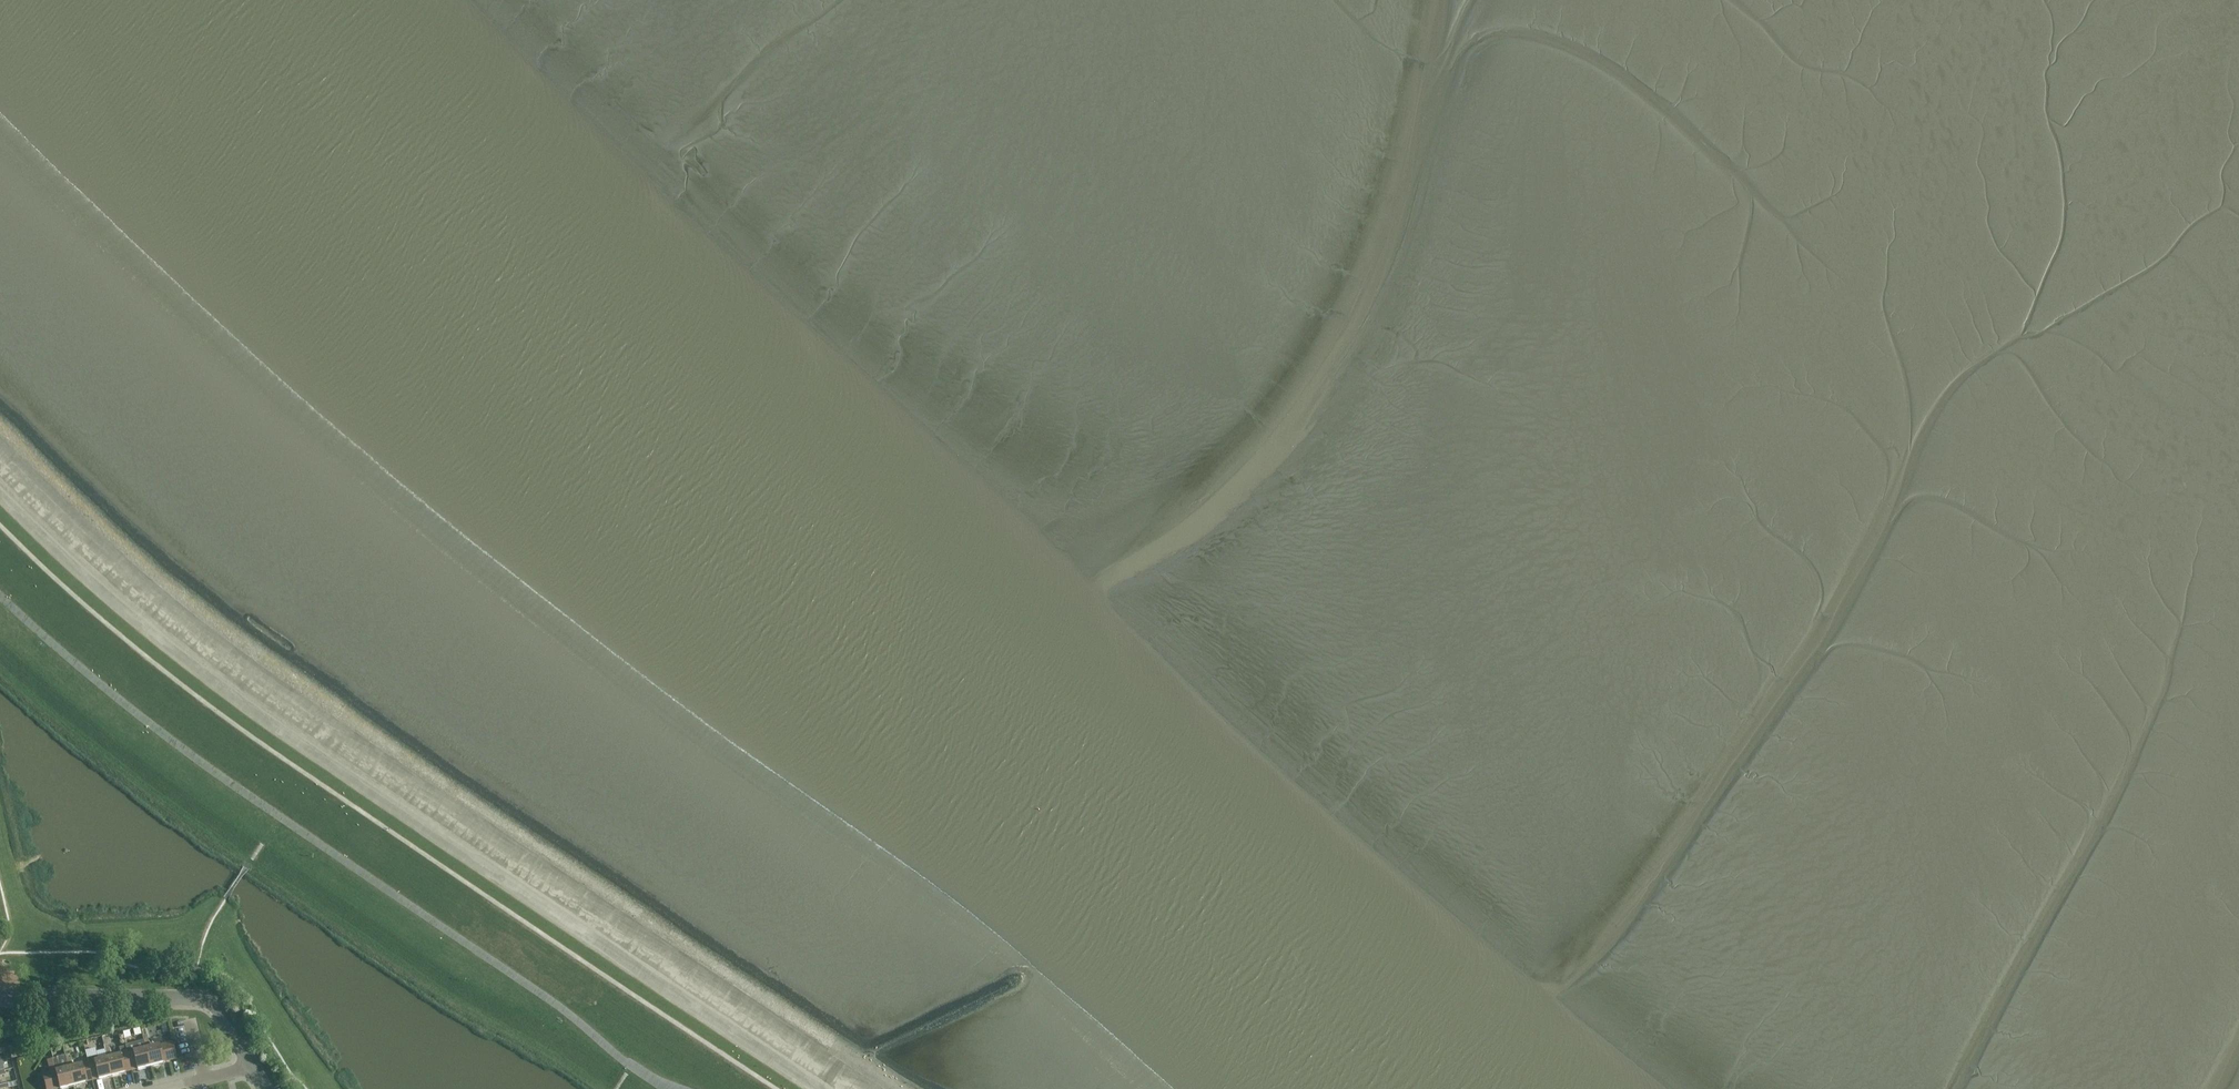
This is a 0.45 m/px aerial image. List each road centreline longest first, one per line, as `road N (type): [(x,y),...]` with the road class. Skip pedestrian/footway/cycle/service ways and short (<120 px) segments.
road 1 (residential): [(252,1067),(219,1015),(201,1002),(0,1001)]

